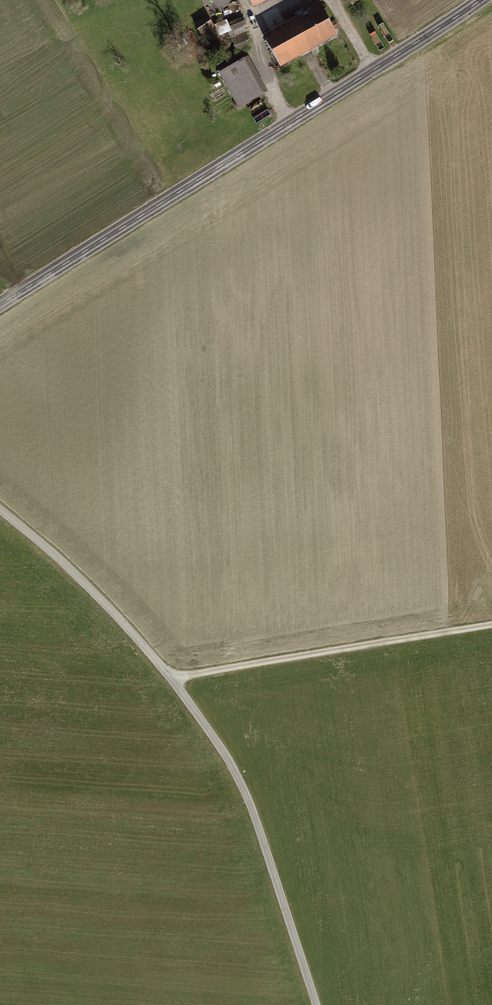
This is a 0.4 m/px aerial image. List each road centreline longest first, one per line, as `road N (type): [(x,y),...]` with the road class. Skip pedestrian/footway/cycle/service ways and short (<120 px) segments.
road 1 (unclassified): [(316,1004),(251,808),(226,758),(172,678),(0,510)]
road 2 (tertiary): [(481,0),(0,304)]
road 3 (track): [(172,678),(491,626)]

